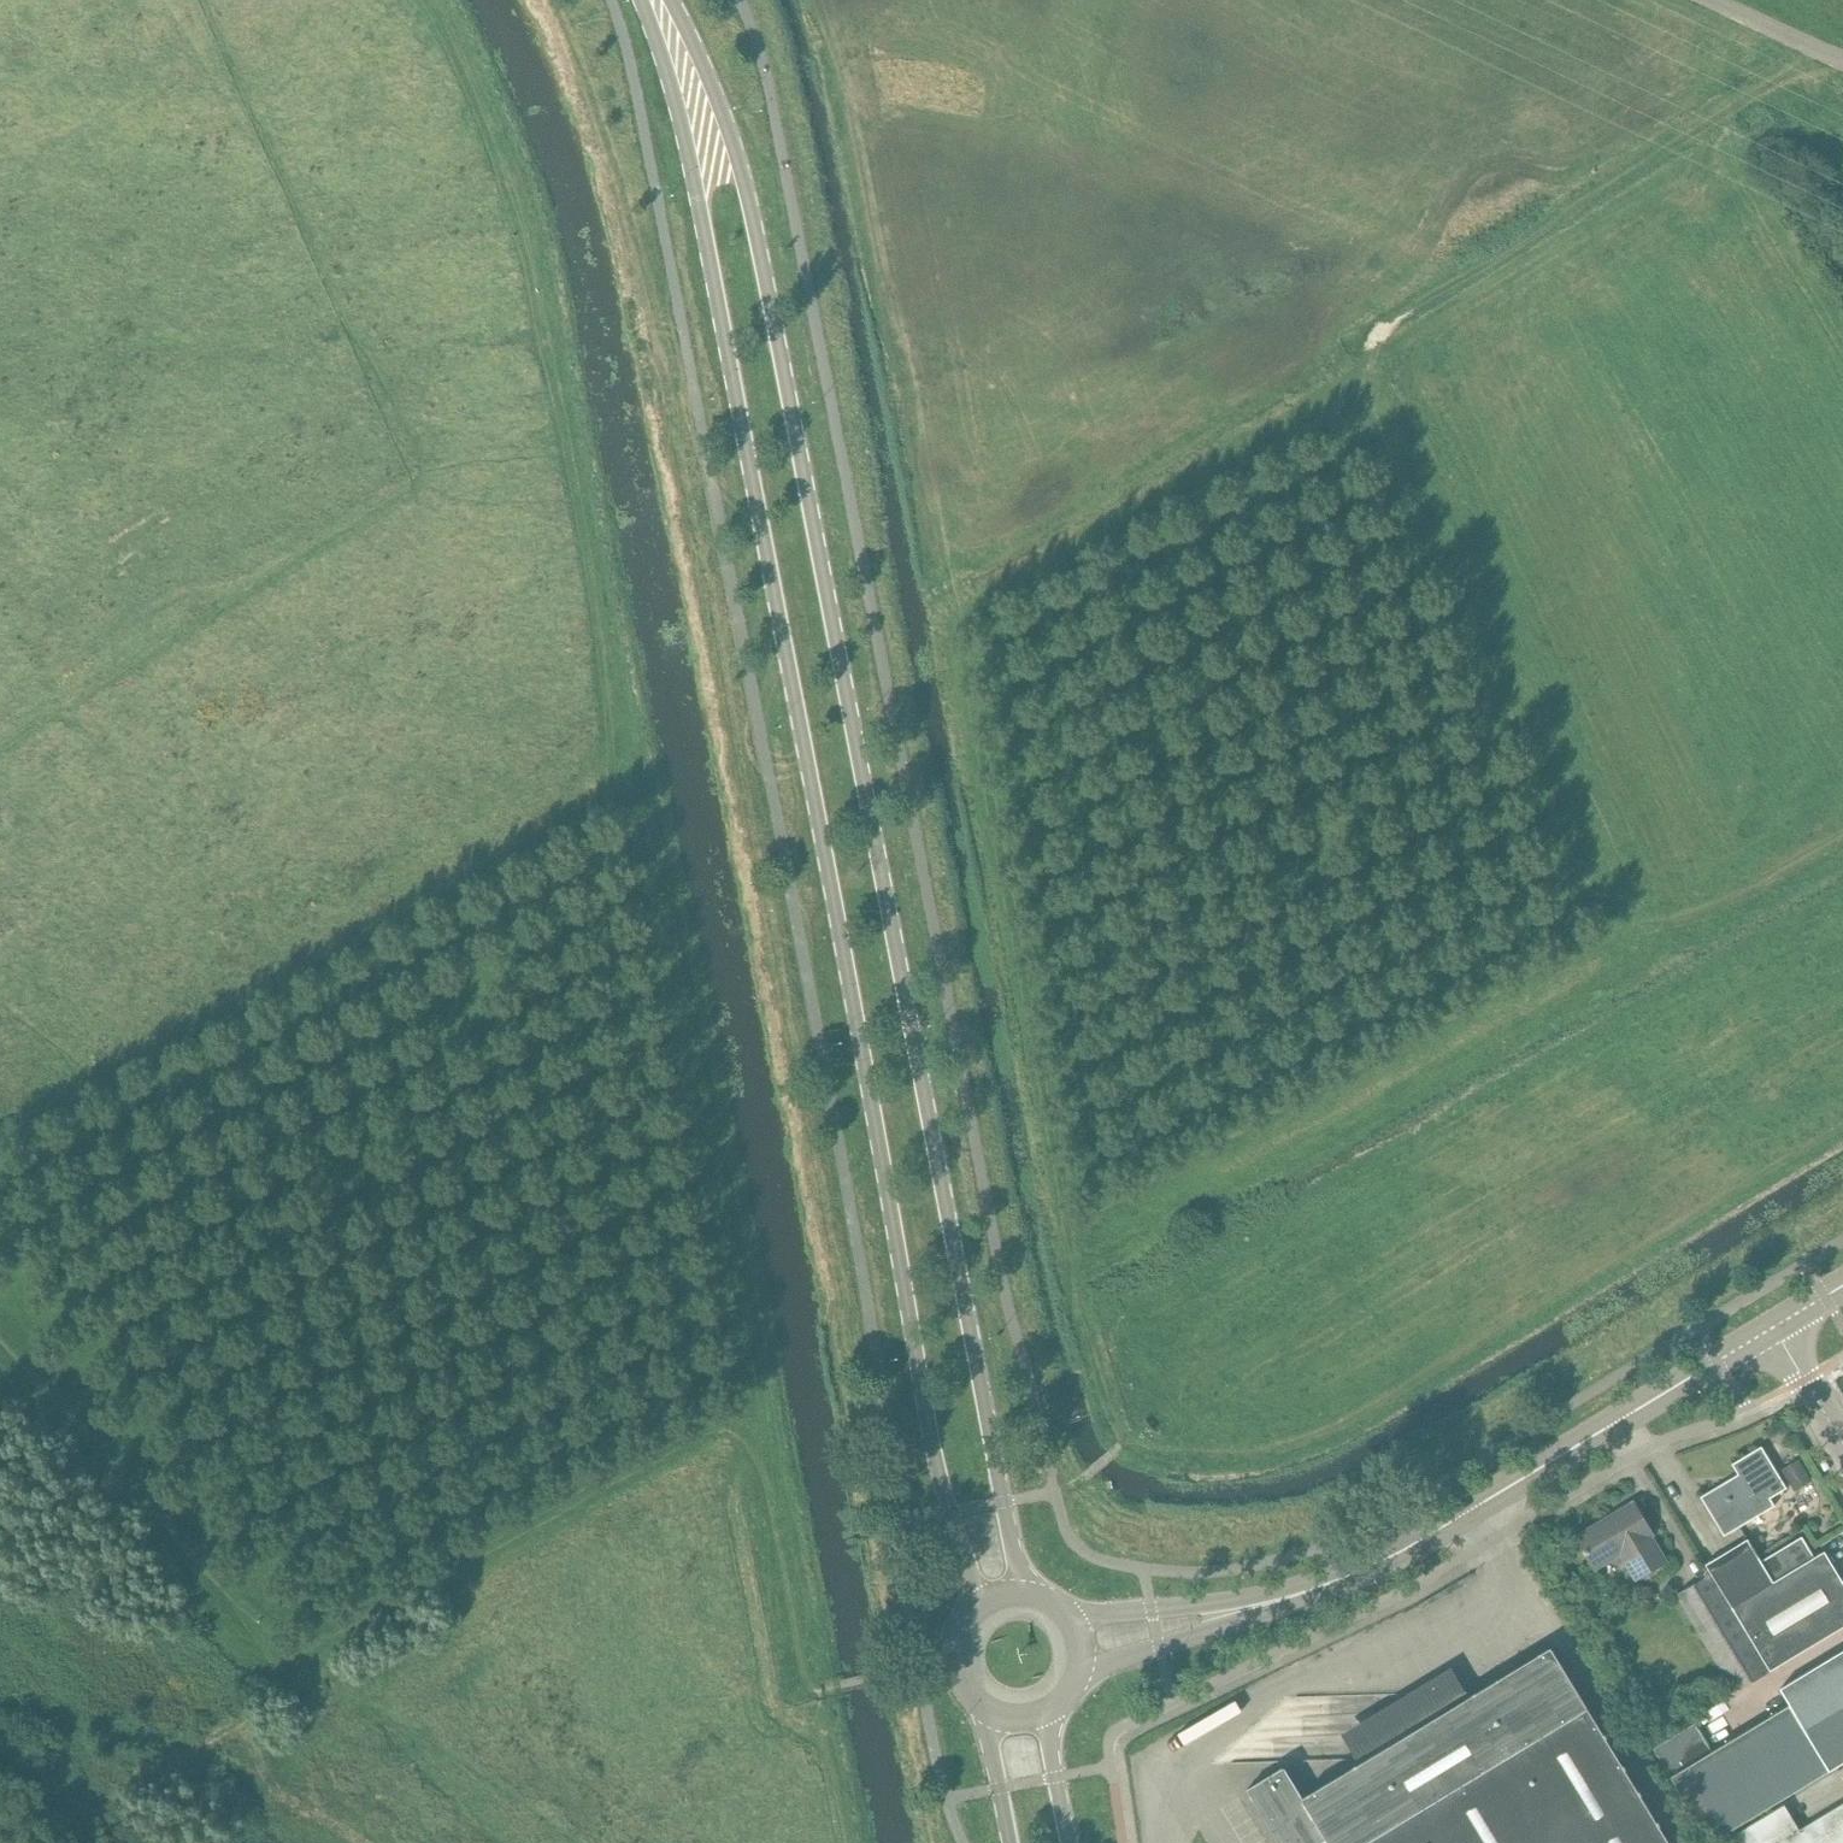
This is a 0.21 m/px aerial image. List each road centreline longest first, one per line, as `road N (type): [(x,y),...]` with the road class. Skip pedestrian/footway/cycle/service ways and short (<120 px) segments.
road 1 (tertiary): [(642,0),(677,96),(701,206),(936,1447),(975,1606)]
road 2 (tertiary): [(1036,1594),(1019,1567),(749,199),(736,147),(673,0)]
road 3 (tertiary): [(1296,1595),(1411,1546),(1773,1329)]
road 4 (track): [(0,1379),(288,1703)]
road 5 (tertiary): [(1080,1661),(1159,1647),(1296,1595)]
road 6 (tertiary): [(1296,1595),(1072,1623)]
road 7 (tertiary): [(1071,1842),(1054,1737),(1064,1697)]
road 8 (residential): [(1712,0),(1842,62)]
road 9 (tertiary): [(980,1707),(1009,1842)]
road 10 (unclassified): [(1842,1444),(1773,1329)]

